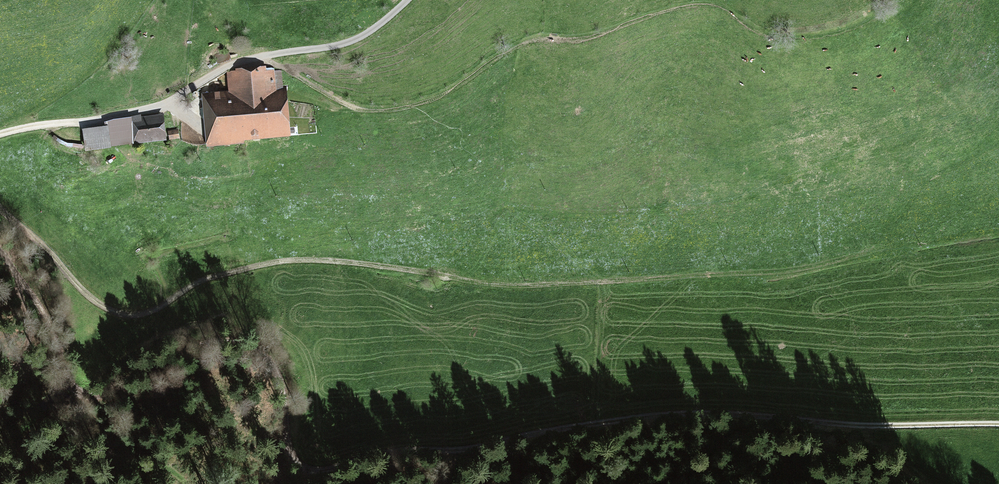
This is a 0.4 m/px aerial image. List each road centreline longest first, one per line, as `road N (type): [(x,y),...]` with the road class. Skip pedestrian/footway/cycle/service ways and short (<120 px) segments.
road 1 (track): [(998,426),(681,413),(466,451),(397,448),(311,471),(288,446),(281,372),(265,353),(224,338),(107,388),(75,386),(62,372),(52,325),(0,249)]
road 2 (track): [(0,209),(94,302),(134,316),(195,284),(279,261),(535,286),(637,279)]

